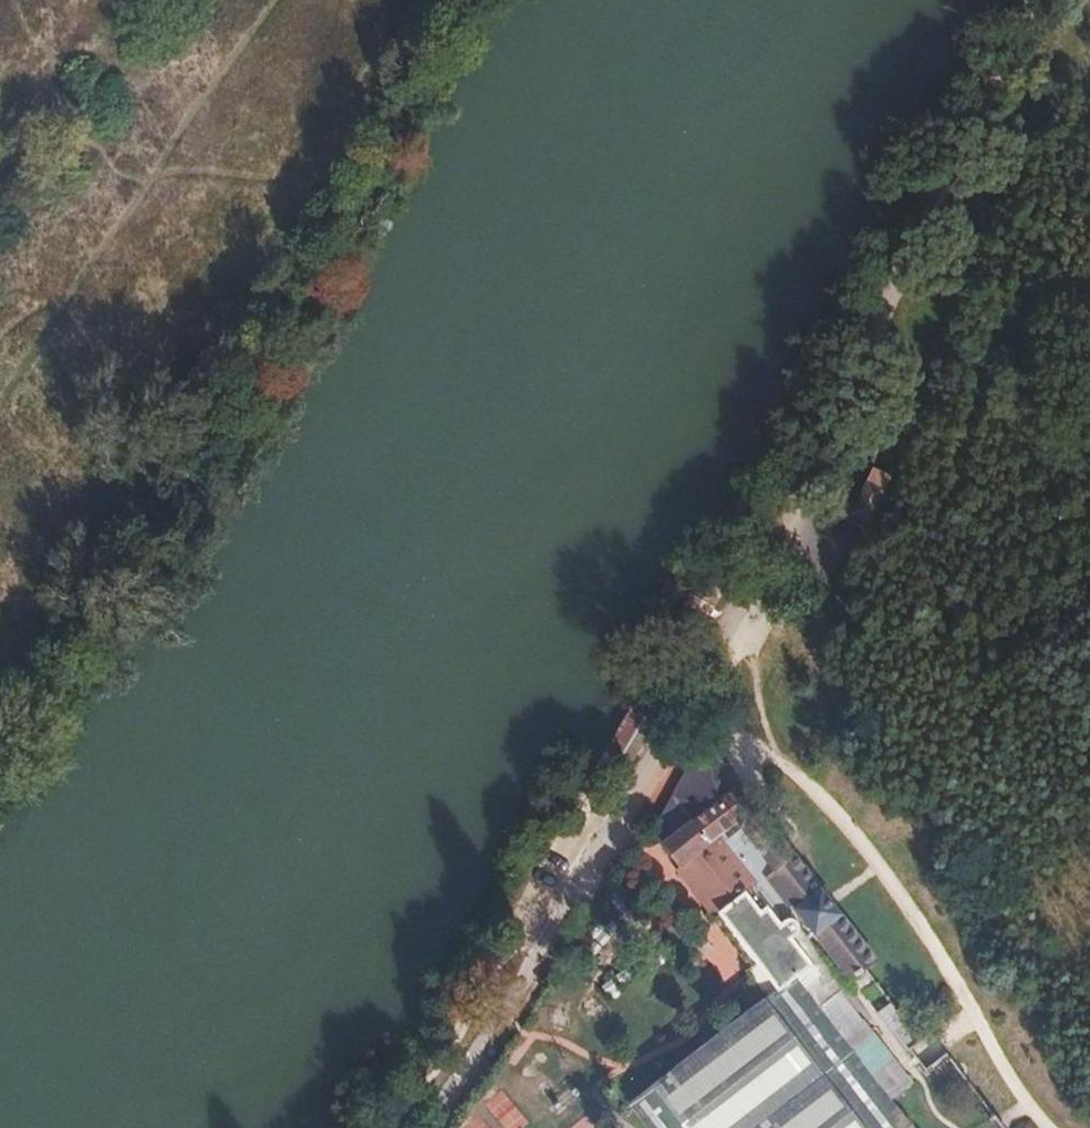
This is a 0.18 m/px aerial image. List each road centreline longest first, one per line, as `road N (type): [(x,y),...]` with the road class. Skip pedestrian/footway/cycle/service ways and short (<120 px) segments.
road 1 (residential): [(415,1127),(619,837),(783,542)]

